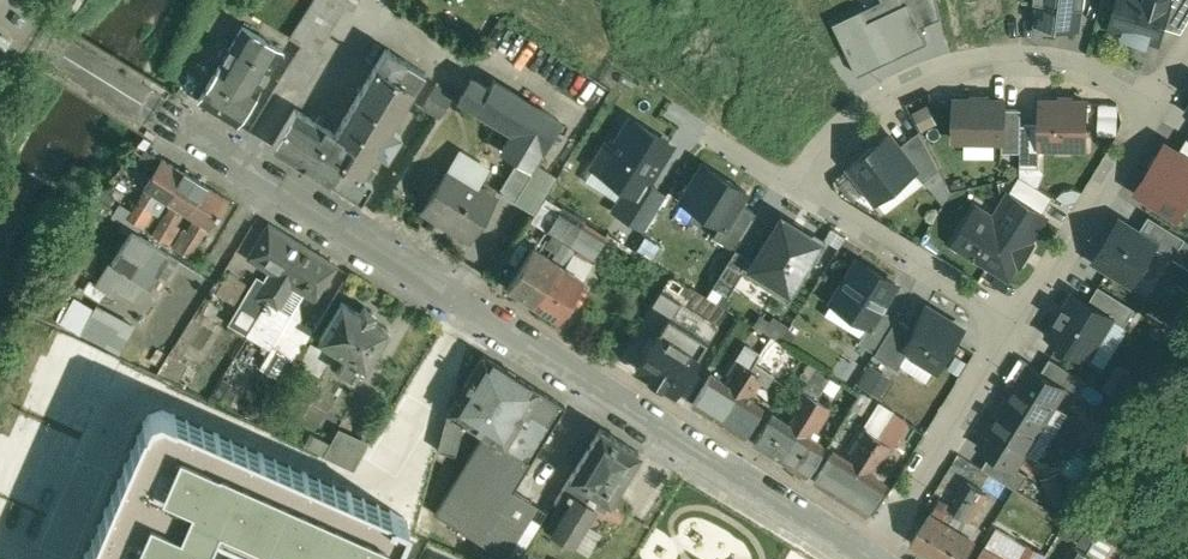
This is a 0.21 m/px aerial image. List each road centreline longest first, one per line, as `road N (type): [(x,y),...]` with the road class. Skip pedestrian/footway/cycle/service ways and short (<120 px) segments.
road 1 (residential): [(872,556),(59,53)]
road 2 (residential): [(802,193),(830,142),(866,107),(926,75),(1009,57),(1047,58),(1152,102)]
road 3 (residential): [(872,556),(1012,321)]
road 4 (residential): [(1012,321),(1152,102)]
road 5 (residential): [(1012,321),(802,193)]

